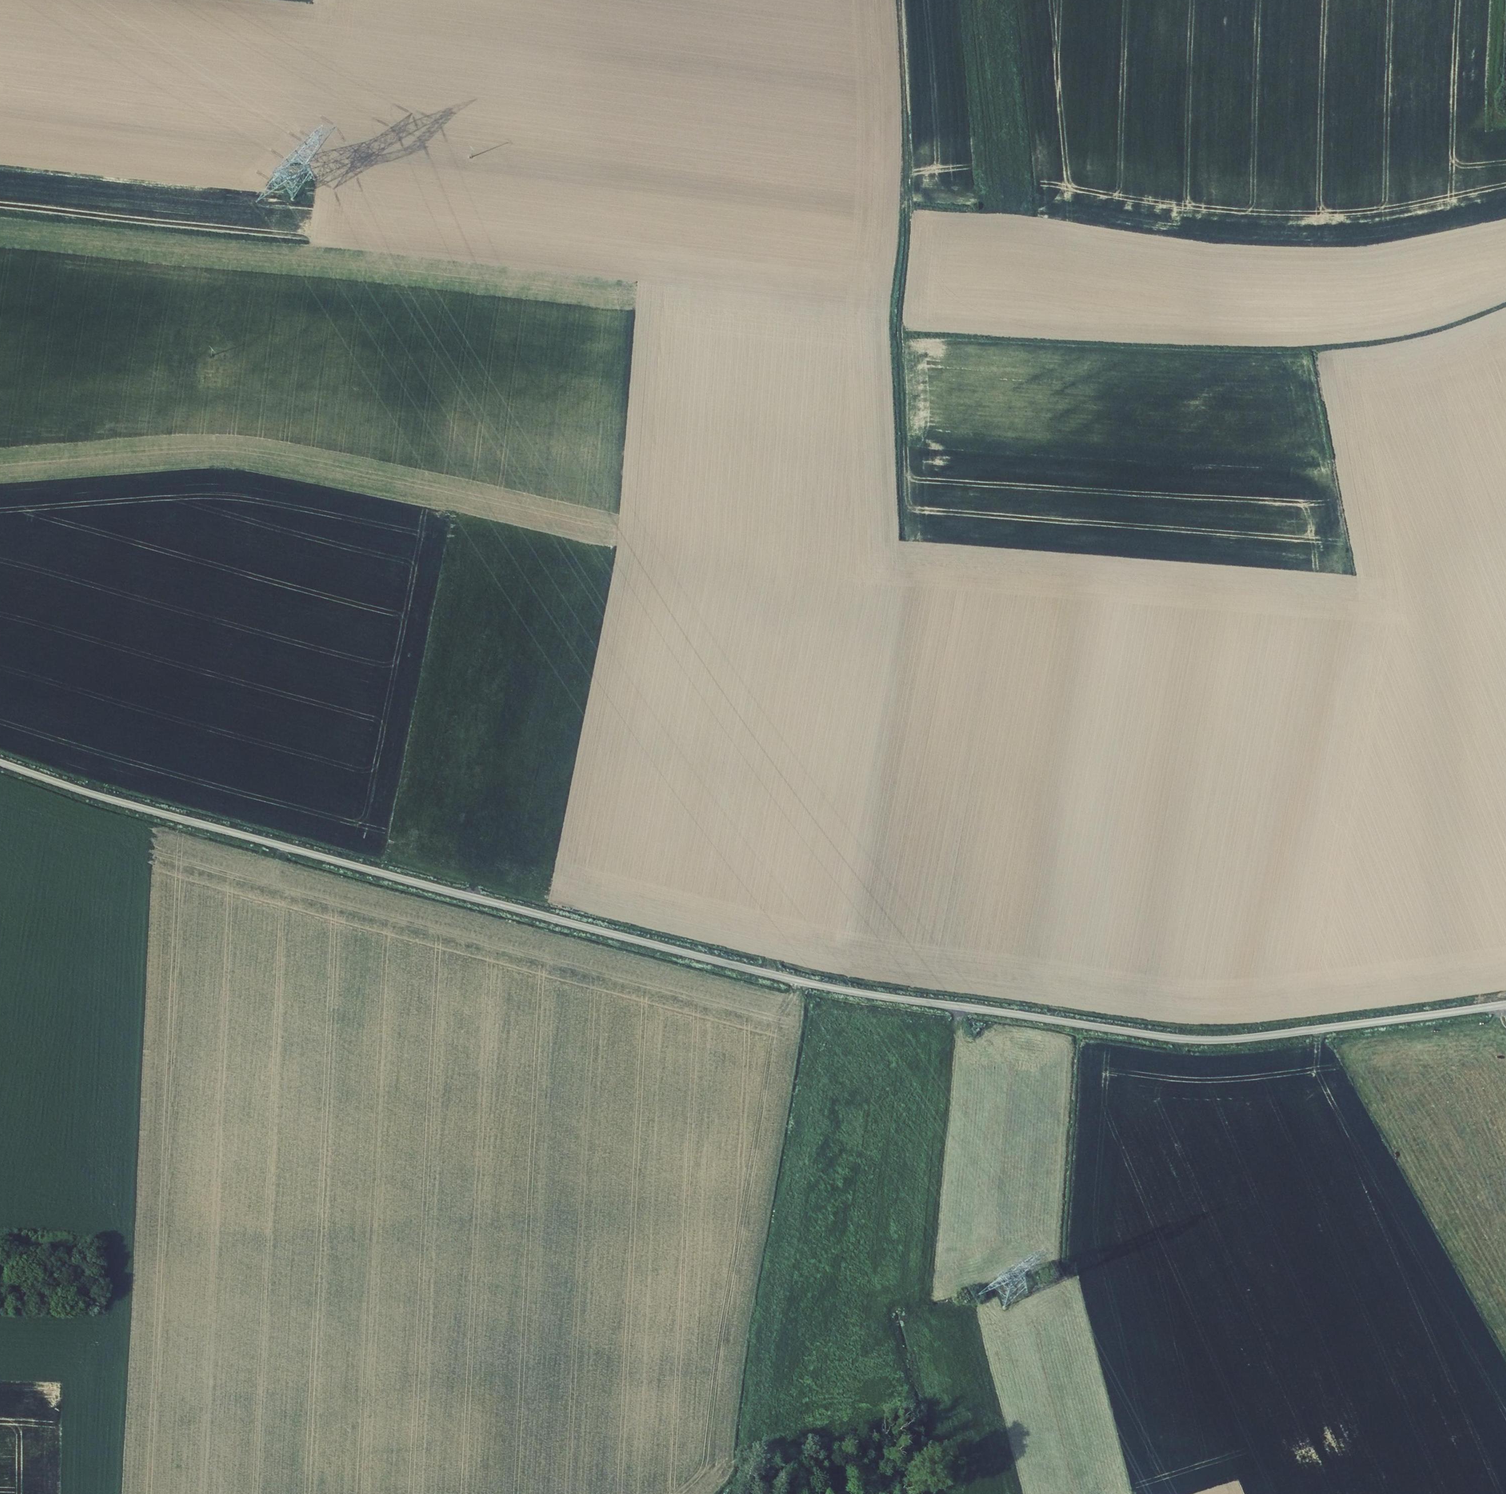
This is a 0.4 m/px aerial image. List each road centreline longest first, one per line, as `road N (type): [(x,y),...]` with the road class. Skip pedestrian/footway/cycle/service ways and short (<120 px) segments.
road 1 (unclassified): [(0,761),(391,876),(870,994),(1204,1040),(1505,1004)]

